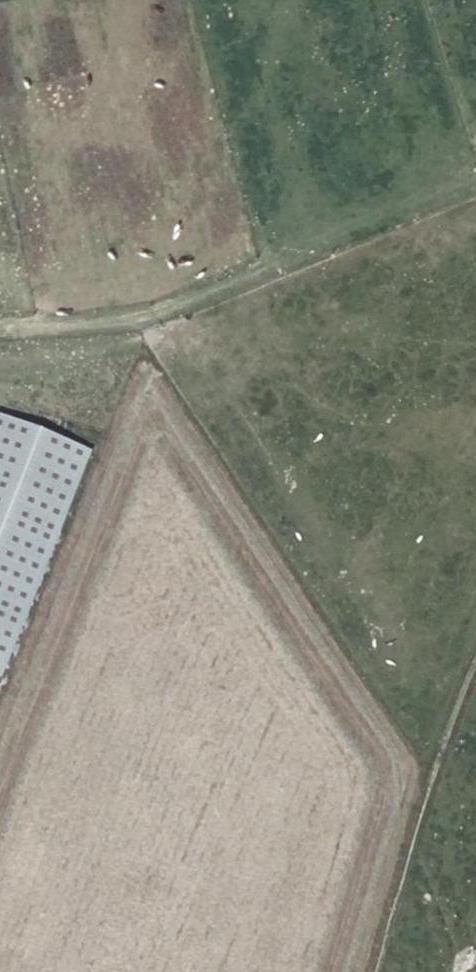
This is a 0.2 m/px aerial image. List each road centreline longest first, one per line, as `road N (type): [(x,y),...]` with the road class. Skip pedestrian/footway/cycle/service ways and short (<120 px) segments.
road 1 (track): [(475,178),(141,319),(0,332)]

